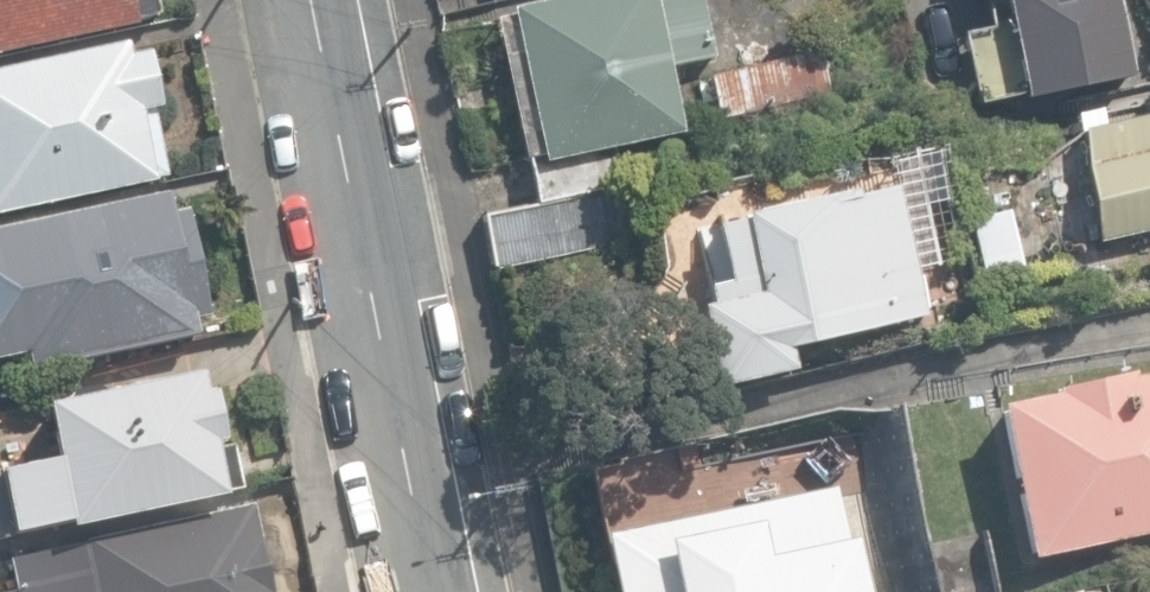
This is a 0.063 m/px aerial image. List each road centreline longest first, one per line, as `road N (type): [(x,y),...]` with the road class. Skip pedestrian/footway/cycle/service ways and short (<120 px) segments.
road 1 (residential): [(438,591),(312,0)]

